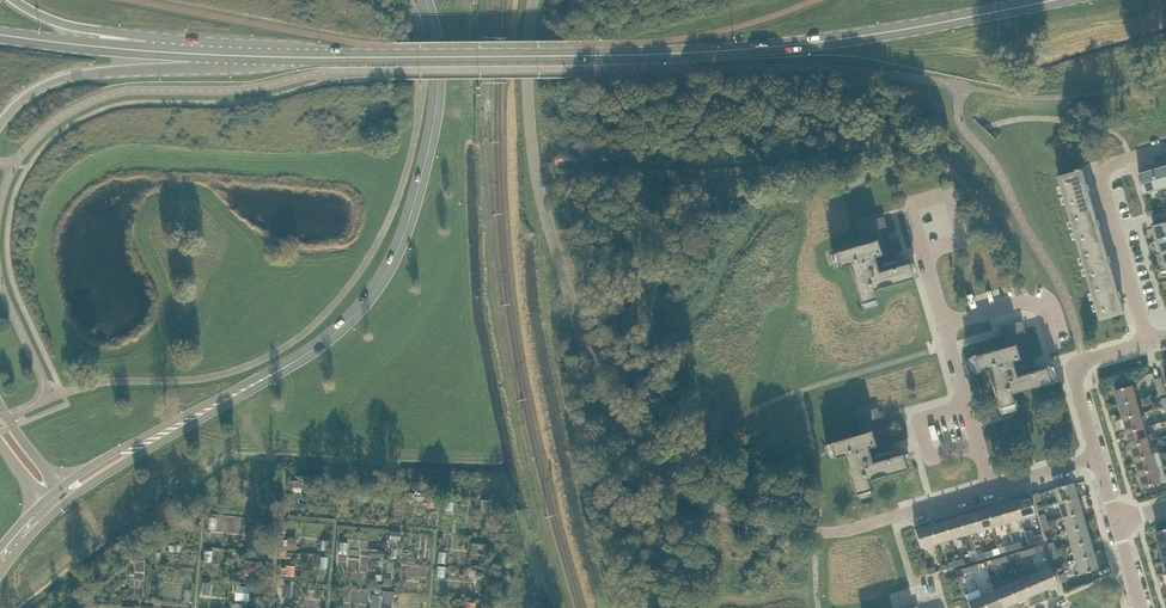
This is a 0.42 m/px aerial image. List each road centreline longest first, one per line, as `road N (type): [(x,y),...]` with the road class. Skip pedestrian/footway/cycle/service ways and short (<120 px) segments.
road 1 (secondary): [(1051,0),(815,42),(692,52),(217,54)]
road 2 (tertiary): [(158,435),(309,352),(386,273),(410,218),(437,107),(438,53),(426,0)]
road 3 (unclassified): [(668,481),(612,420),(583,358),(532,147),(535,0)]
road 4 (residential): [(1149,342),(1098,168),(1165,148)]
road 5 (unclassified): [(668,481),(717,511),(782,530),(833,532),(894,515)]
road 6 (secondary): [(0,126),(57,80),(217,54)]
road 7 (residential): [(992,487),(943,325)]
road 8 (residential): [(1098,458),(1078,367),(1149,342)]
road 9 (residential): [(1055,351),(1043,313),(1031,302),(943,325)]
road 10 (secondary): [(145,50),(0,33)]
road 11 (secondary): [(145,50),(53,21),(15,0)]

